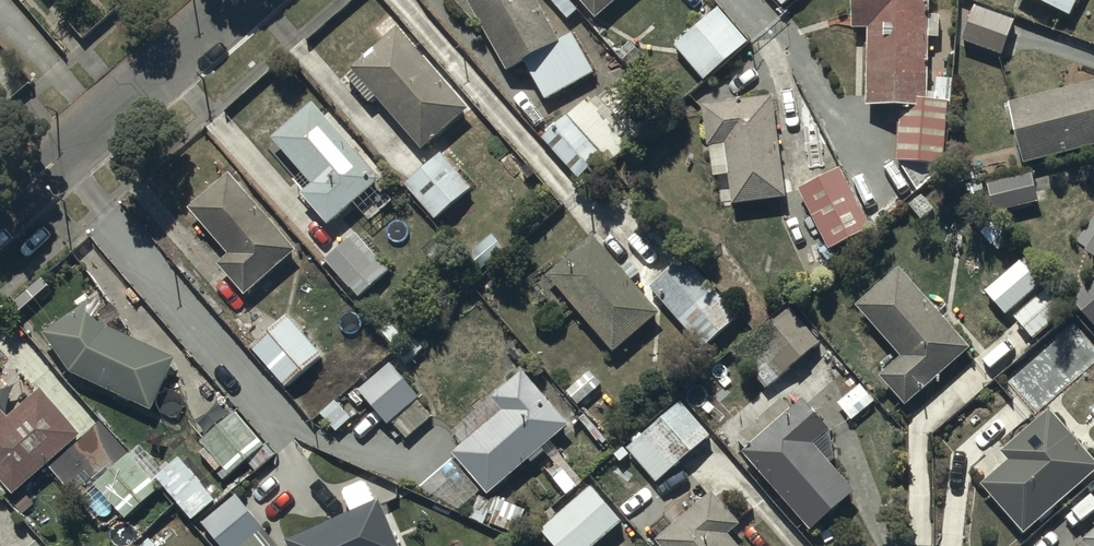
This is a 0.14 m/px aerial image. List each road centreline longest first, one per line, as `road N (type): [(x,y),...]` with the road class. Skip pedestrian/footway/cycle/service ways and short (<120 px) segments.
road 1 (residential): [(242,0),(0,211)]

